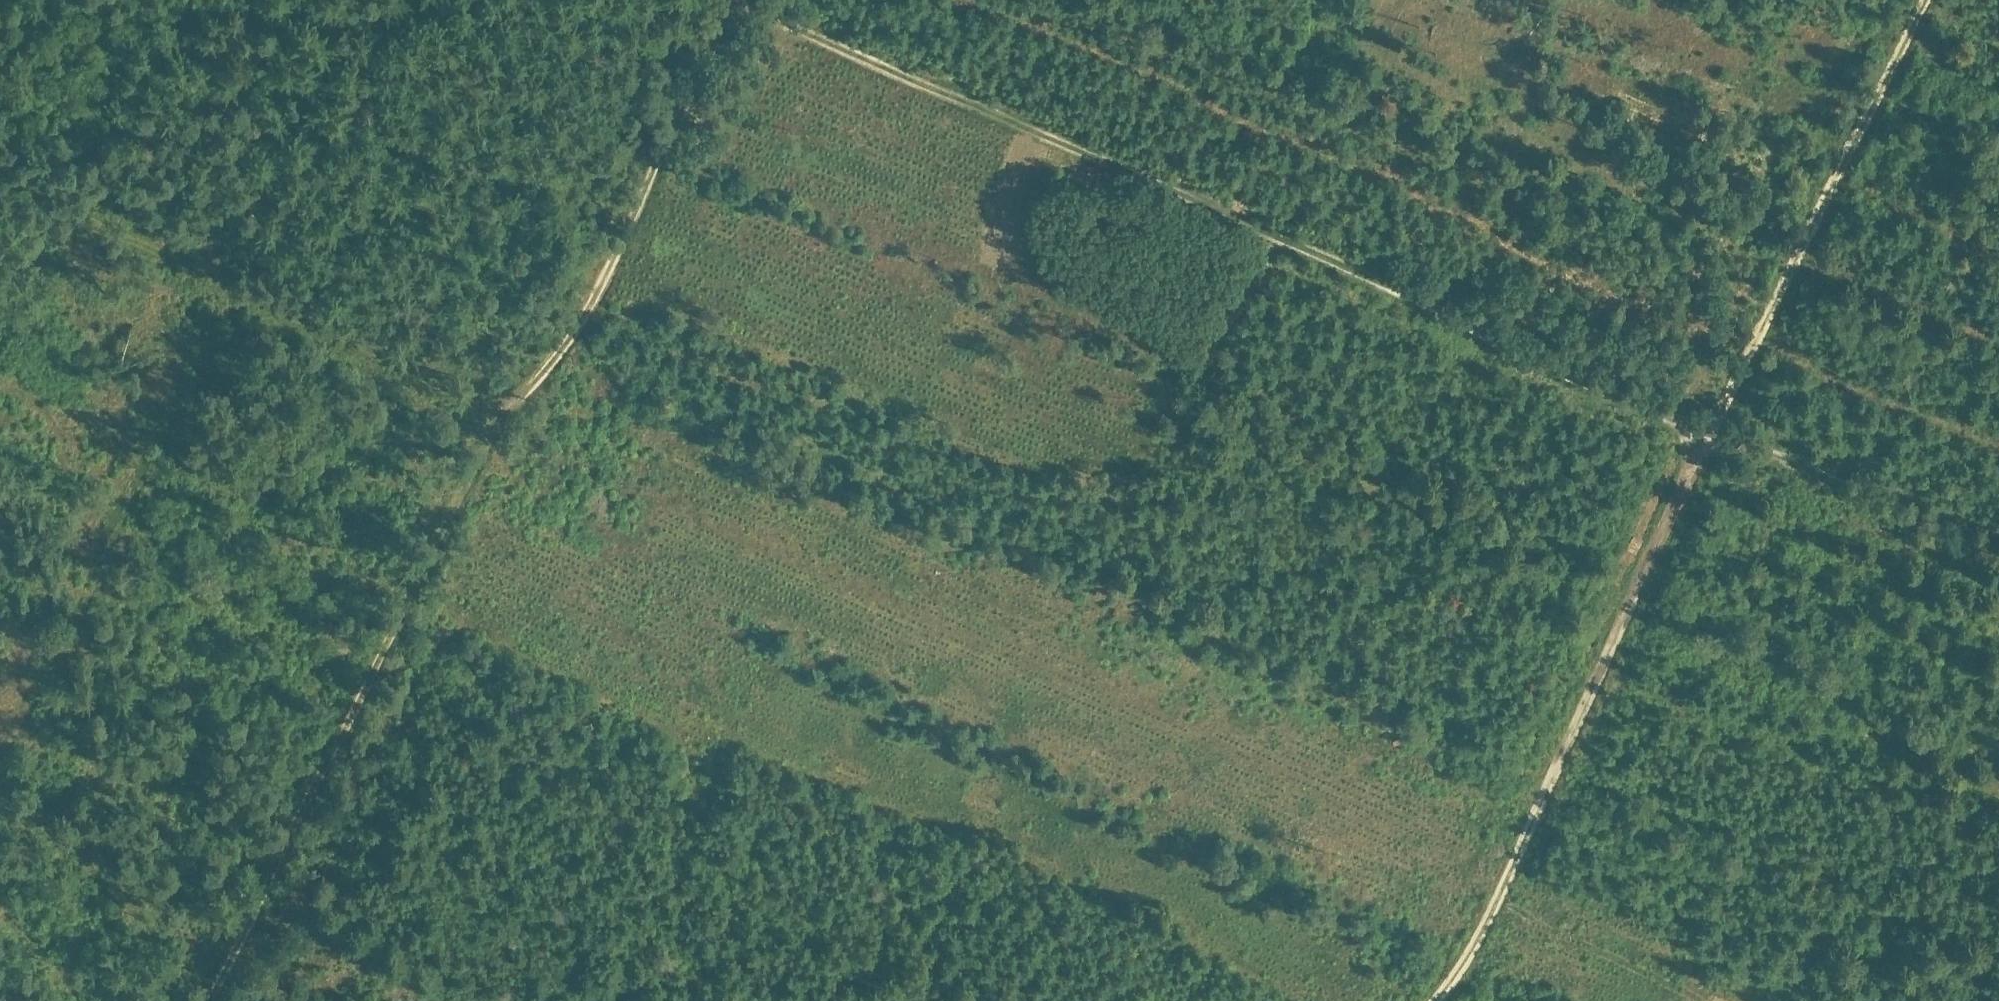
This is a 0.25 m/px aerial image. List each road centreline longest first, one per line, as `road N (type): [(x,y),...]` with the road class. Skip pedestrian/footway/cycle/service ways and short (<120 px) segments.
road 1 (track): [(730,16),(1998,556)]
road 2 (track): [(730,16),(616,268),(497,438),(205,1000)]
road 3 (track): [(1432,1000),(1464,963),(1507,882),(1925,0)]
road 4 (track): [(0,195),(497,438)]

